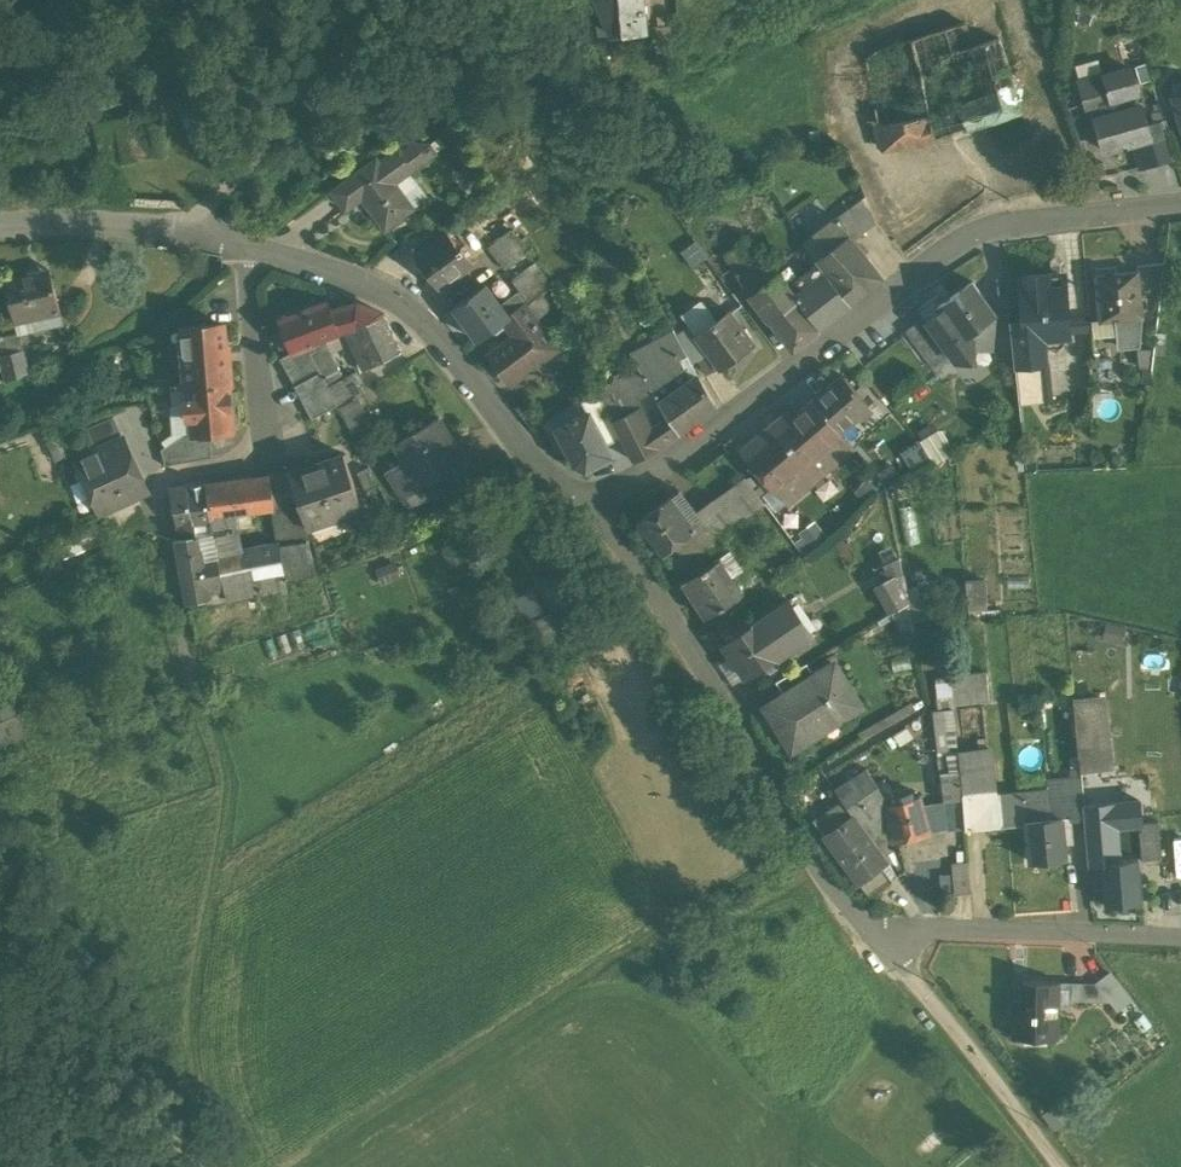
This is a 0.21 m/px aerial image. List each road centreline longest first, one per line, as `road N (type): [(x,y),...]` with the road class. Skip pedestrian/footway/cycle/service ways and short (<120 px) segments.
road 1 (residential): [(590,514),(865,930),(1180,941)]
road 2 (residential): [(1180,206),(1005,225),(883,299),(590,514)]
road 3 (track): [(293,1166),(674,929),(756,911),(792,893),(817,866)]
road 4 (track): [(218,1154),(183,1057),(229,784),(172,607)]
road 5 (residential): [(590,514),(439,340),(403,314),(304,267),(208,243)]
road 6 (track): [(0,983),(226,1166)]
road 7 (unclassified): [(208,243),(365,0)]
road 8 (residential): [(208,243),(0,227)]

